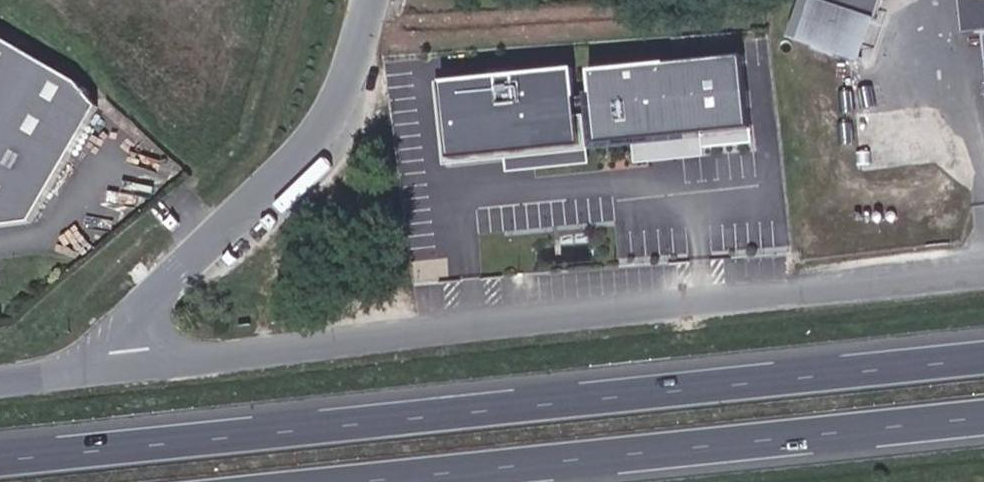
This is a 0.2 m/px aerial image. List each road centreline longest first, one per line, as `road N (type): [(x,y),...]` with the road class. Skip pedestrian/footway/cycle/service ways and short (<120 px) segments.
road 1 (trunk): [(983,357),(0,458)]
road 2 (unclassified): [(150,367),(983,275)]
road 3 (trunk): [(351,481),(983,417)]
road 4 (unclassified): [(371,0),(341,95),(304,154),(155,299),(147,318),(150,367)]
road 5 (unclassified): [(0,382),(150,367)]

